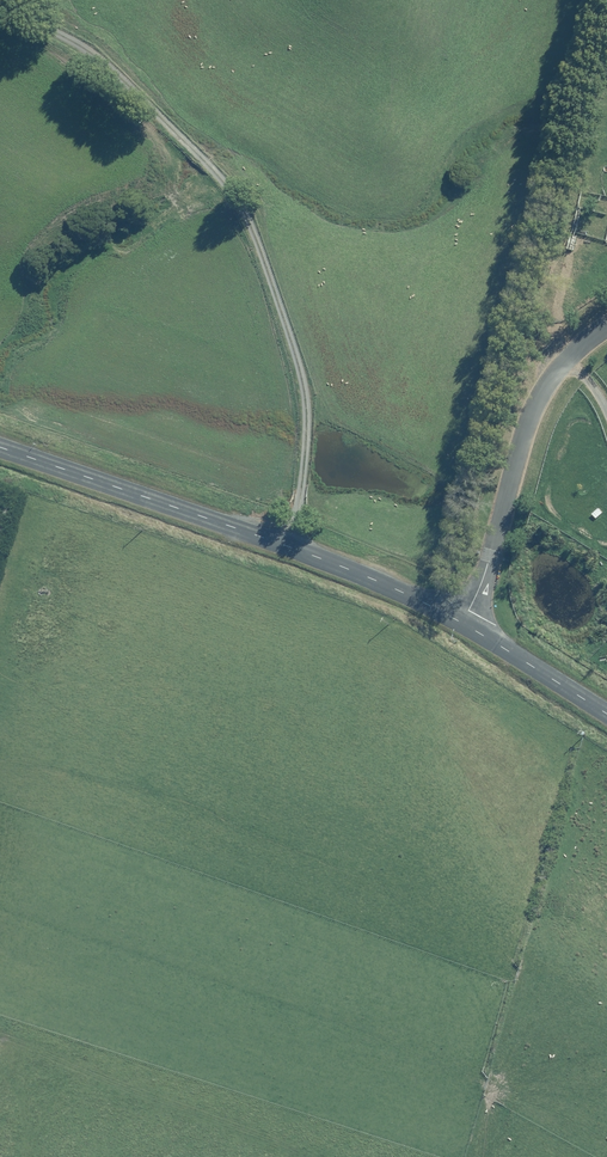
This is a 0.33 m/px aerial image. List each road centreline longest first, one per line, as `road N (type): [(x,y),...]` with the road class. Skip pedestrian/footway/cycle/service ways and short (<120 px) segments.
road 1 (unclassified): [(462,623),(347,569),(0,447)]
road 2 (residential): [(462,623),(485,575),(546,376),(606,323)]
road 3 (unclassified): [(606,713),(462,623)]

